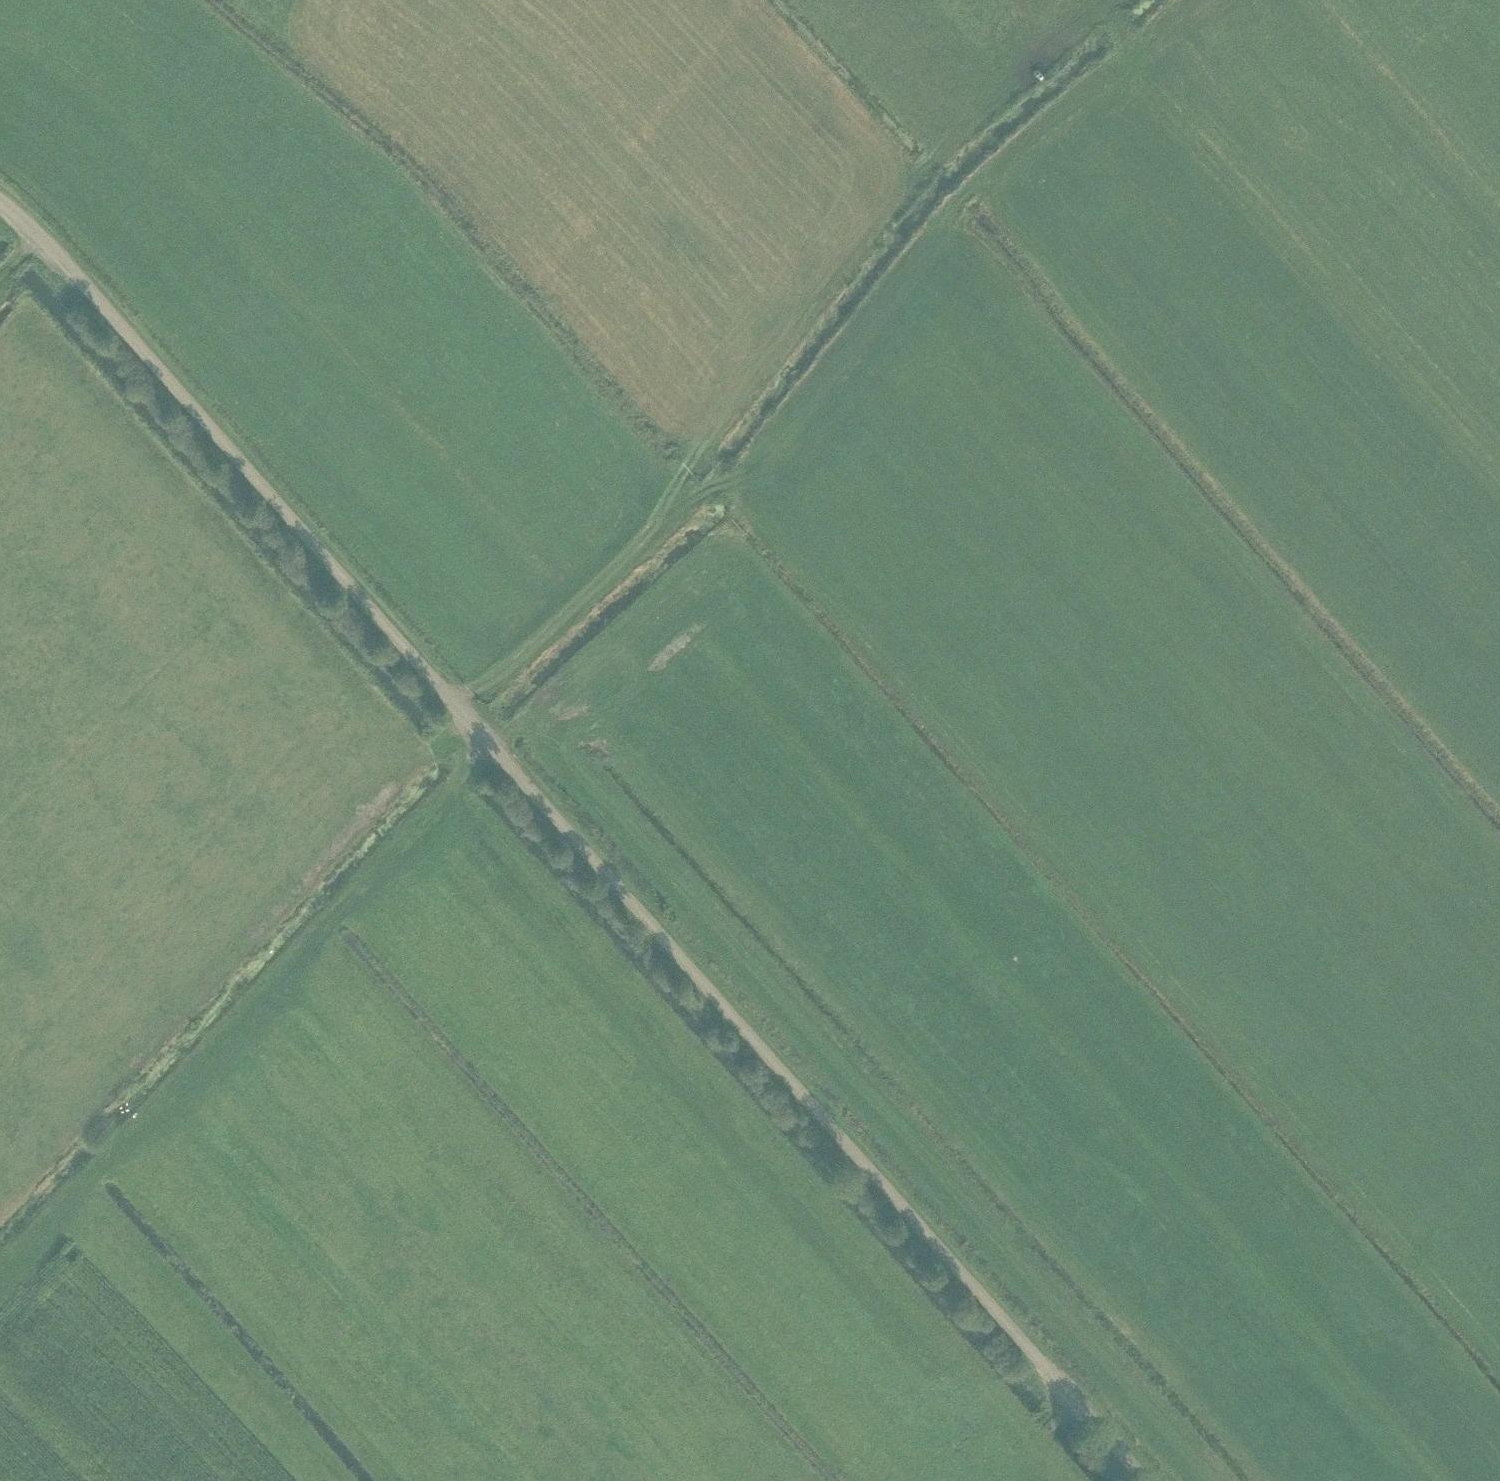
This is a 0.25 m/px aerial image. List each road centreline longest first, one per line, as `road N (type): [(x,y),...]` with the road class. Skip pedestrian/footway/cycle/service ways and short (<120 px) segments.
road 1 (unclassified): [(1138,1480),(622,935),(39,289),(0,263)]

